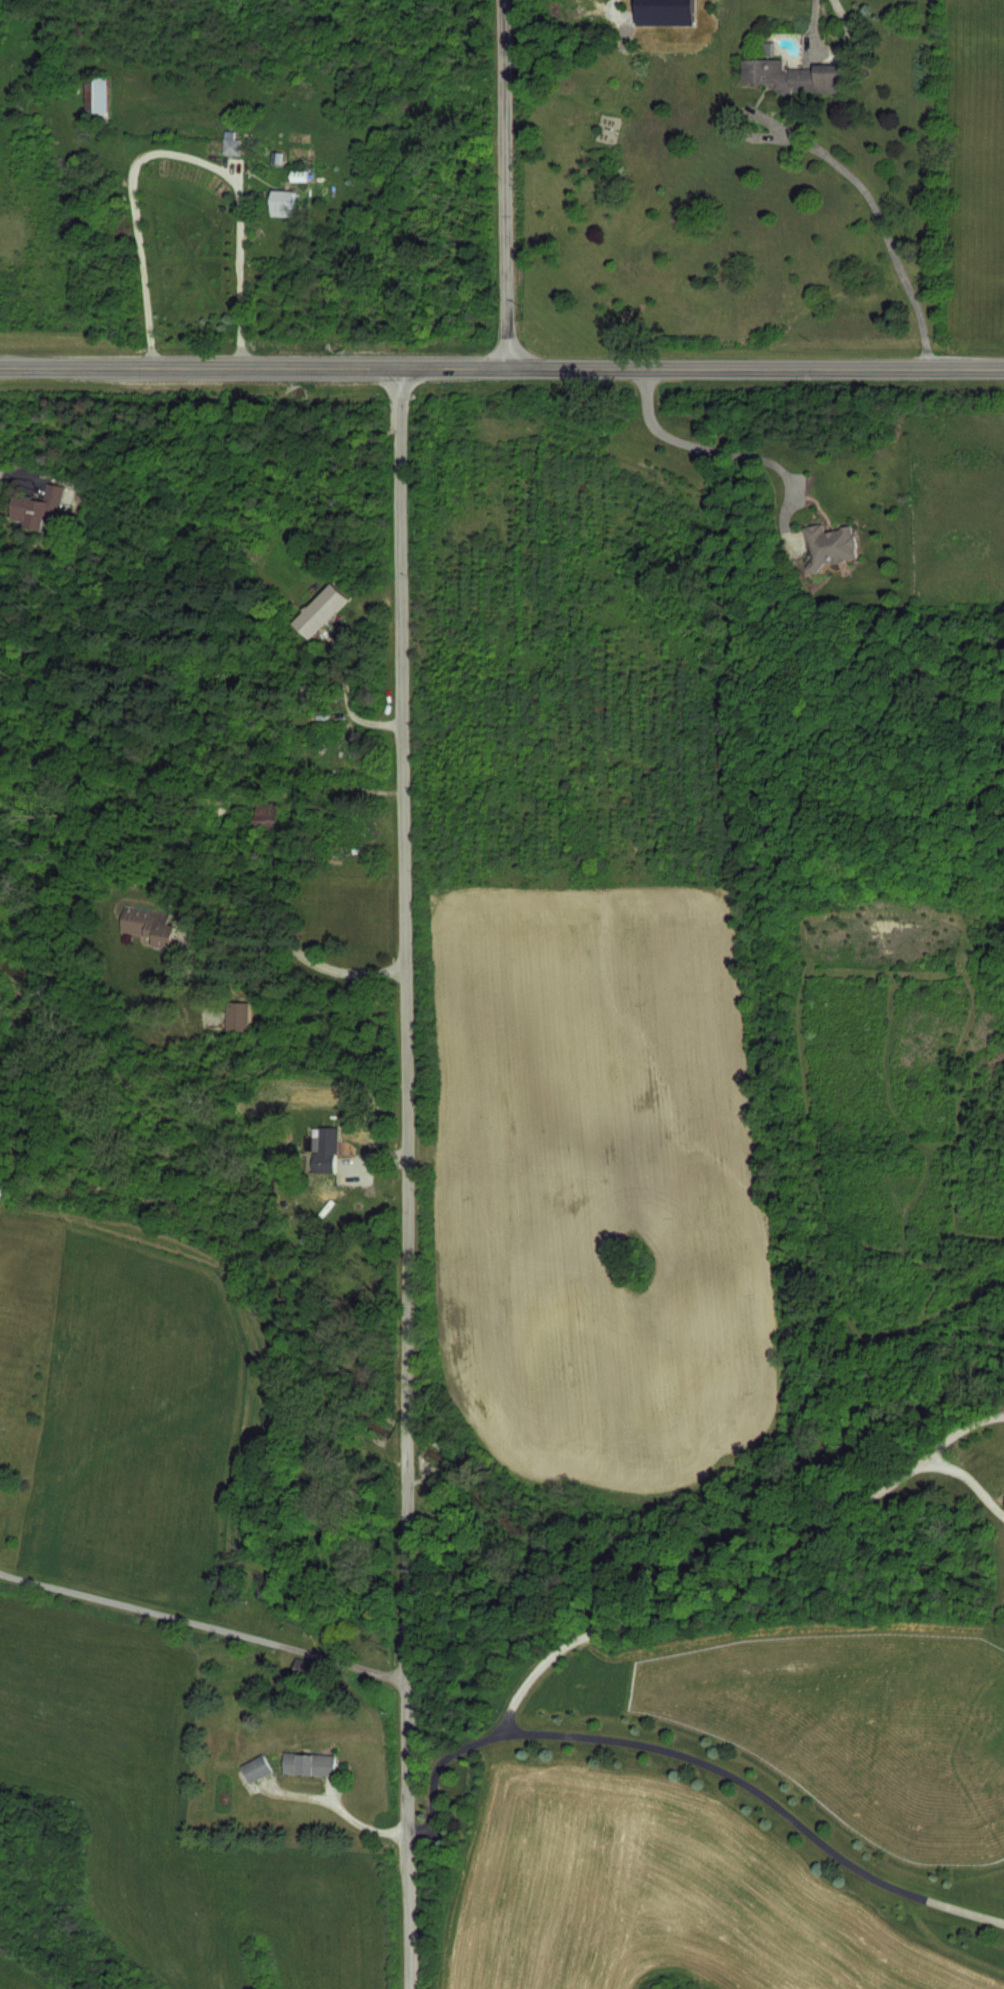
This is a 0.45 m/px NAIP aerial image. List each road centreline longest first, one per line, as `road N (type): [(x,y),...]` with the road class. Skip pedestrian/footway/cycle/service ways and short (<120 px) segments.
road 1 (residential): [(412,1988),(399,367)]
road 2 (secondary): [(0,365),(1003,367)]
road 3 (residential): [(507,366),(505,0)]

